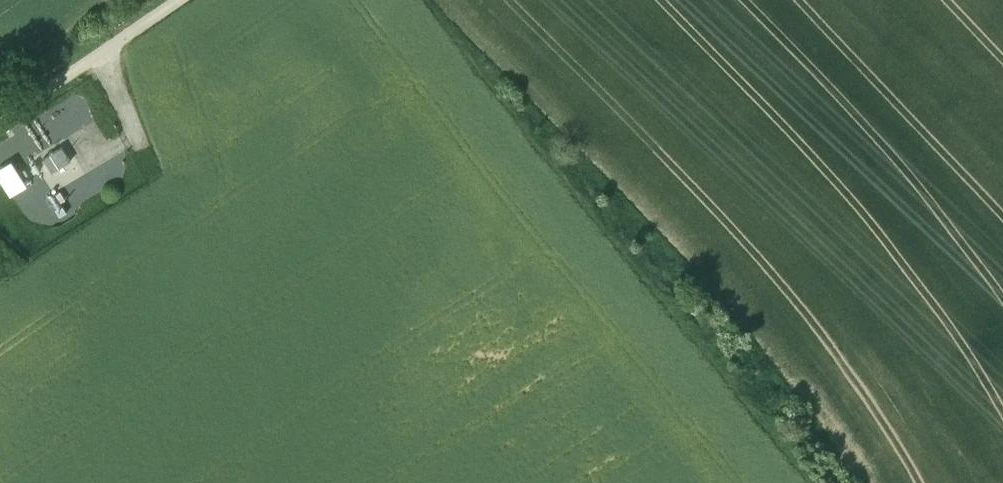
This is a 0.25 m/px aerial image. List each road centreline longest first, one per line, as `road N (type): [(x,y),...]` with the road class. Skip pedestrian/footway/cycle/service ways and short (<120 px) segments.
road 1 (track): [(0,116),(175,0)]

